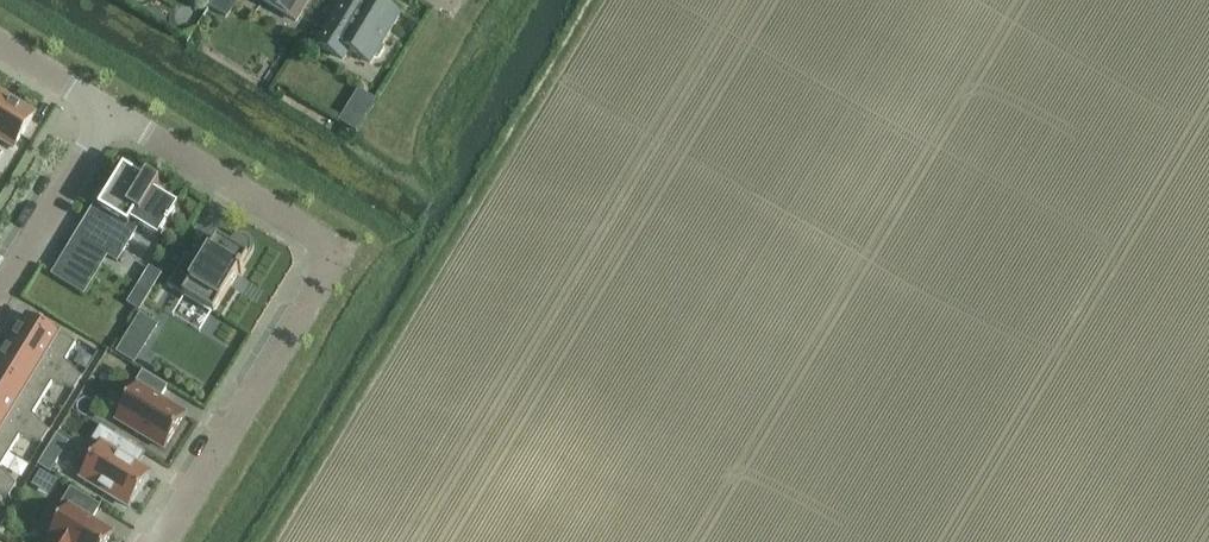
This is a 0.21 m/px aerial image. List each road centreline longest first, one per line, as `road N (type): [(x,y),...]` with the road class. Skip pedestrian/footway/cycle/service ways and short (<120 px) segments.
road 1 (residential): [(159,541),(336,253),(106,110)]
road 2 (residential): [(106,110),(0,291)]
road 3 (residential): [(106,110),(0,44)]

